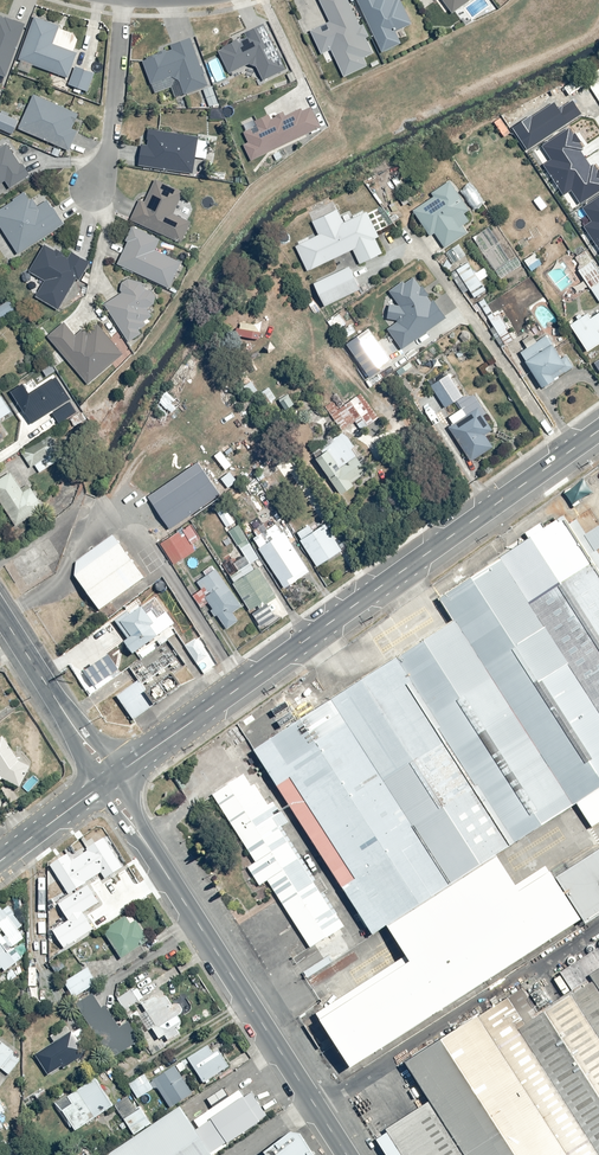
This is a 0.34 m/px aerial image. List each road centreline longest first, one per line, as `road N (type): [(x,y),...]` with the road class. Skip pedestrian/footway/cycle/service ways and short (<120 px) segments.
road 1 (tertiary): [(107,781),(598,431)]
road 2 (residential): [(107,781),(345,1154)]
road 3 (residential): [(0,611),(107,781)]
road 4 (residential): [(125,0),(112,142),(92,189)]
road 5 (tertiary): [(107,781),(0,862)]

